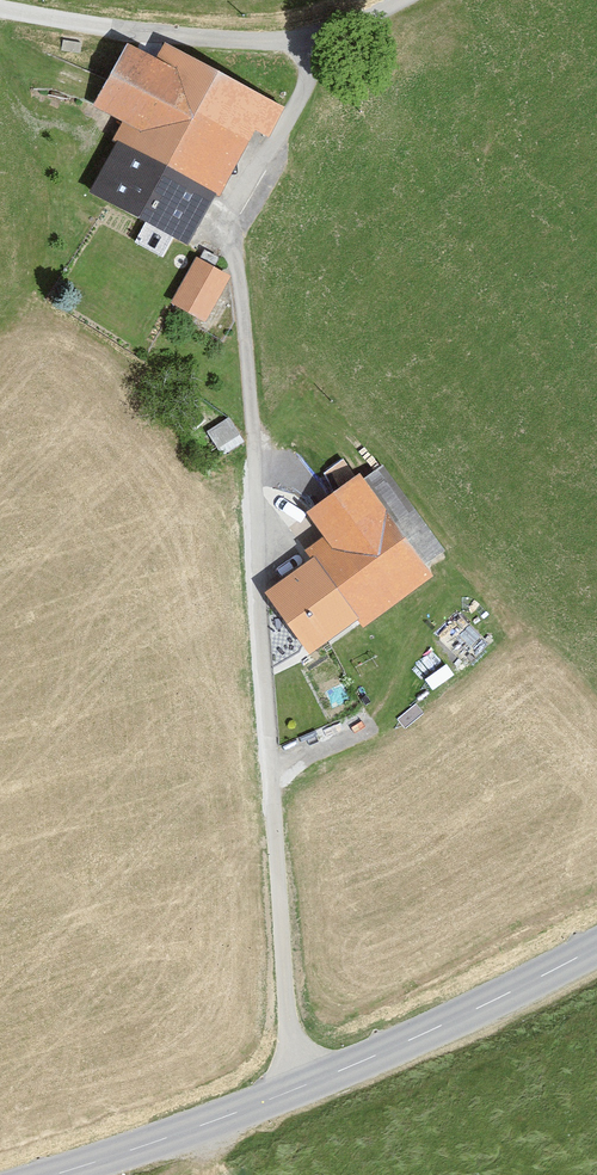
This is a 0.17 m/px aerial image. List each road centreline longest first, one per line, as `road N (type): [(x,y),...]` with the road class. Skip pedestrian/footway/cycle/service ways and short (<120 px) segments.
road 1 (track): [(292,1092),(248,387),(227,210),(301,90),(298,36)]
road 2 (tertiary): [(596,950),(264,1104),(63,1174)]
road 3 (unclassified): [(394,0),(298,36),(188,37),(0,8)]

